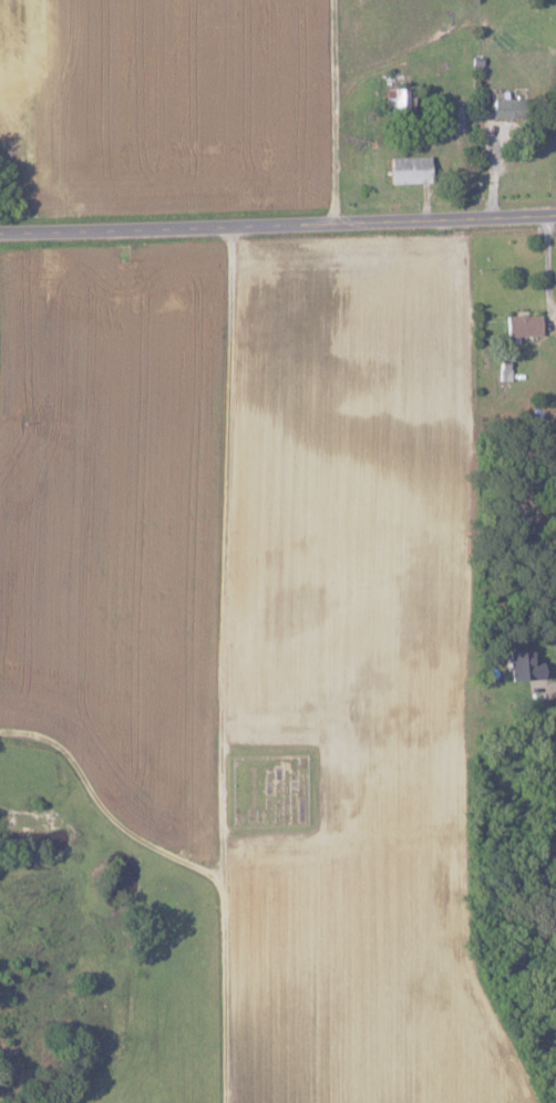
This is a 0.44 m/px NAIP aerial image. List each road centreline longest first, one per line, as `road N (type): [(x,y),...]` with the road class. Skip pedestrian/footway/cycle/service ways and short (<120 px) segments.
road 1 (tertiary): [(0,231),(555,219)]

